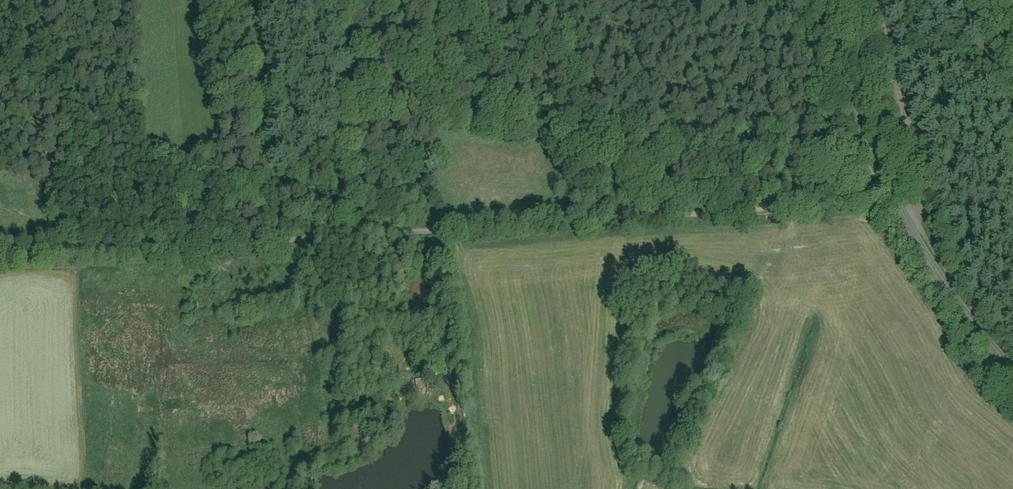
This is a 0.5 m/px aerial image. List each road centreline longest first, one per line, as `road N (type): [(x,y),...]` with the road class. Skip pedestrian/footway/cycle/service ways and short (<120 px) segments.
road 1 (track): [(0,262),(890,196)]
road 2 (tertiary): [(1012,375),(945,290),(890,196),(838,71),(821,0)]

